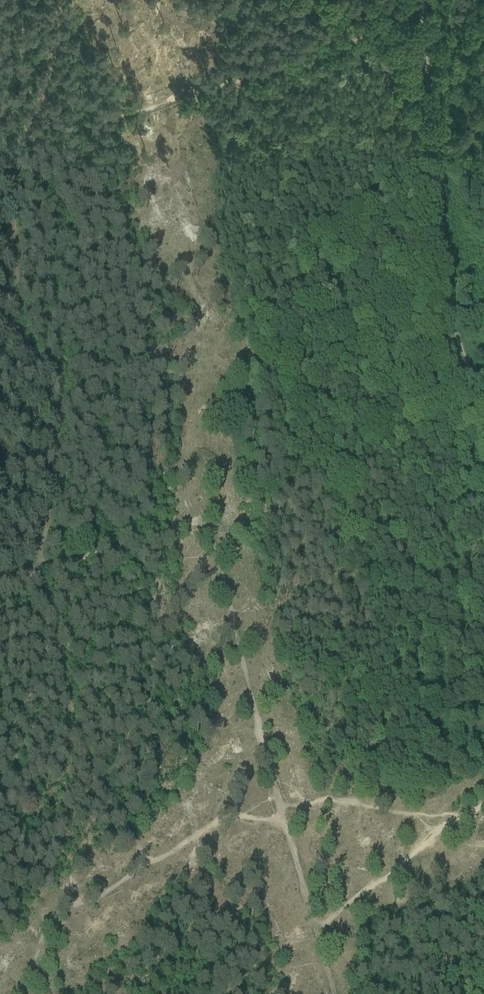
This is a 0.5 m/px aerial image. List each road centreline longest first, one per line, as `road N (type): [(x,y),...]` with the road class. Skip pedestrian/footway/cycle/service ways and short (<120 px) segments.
road 1 (track): [(21,148),(13,237),(20,361),(58,385),(40,574)]
road 2 (track): [(21,148),(424,18)]
road 3 (tertiary): [(483,395),(463,362),(440,253),(423,0)]
road 4 (track): [(277,794),(69,909),(13,993)]
road 5 (track): [(151,865),(99,787),(70,706),(40,574)]
road 6 (track): [(208,518),(277,794)]
road 7 (track): [(0,588),(208,518)]
road 8 (track): [(21,148),(55,0)]
road 9 (track): [(280,807),(317,928)]

